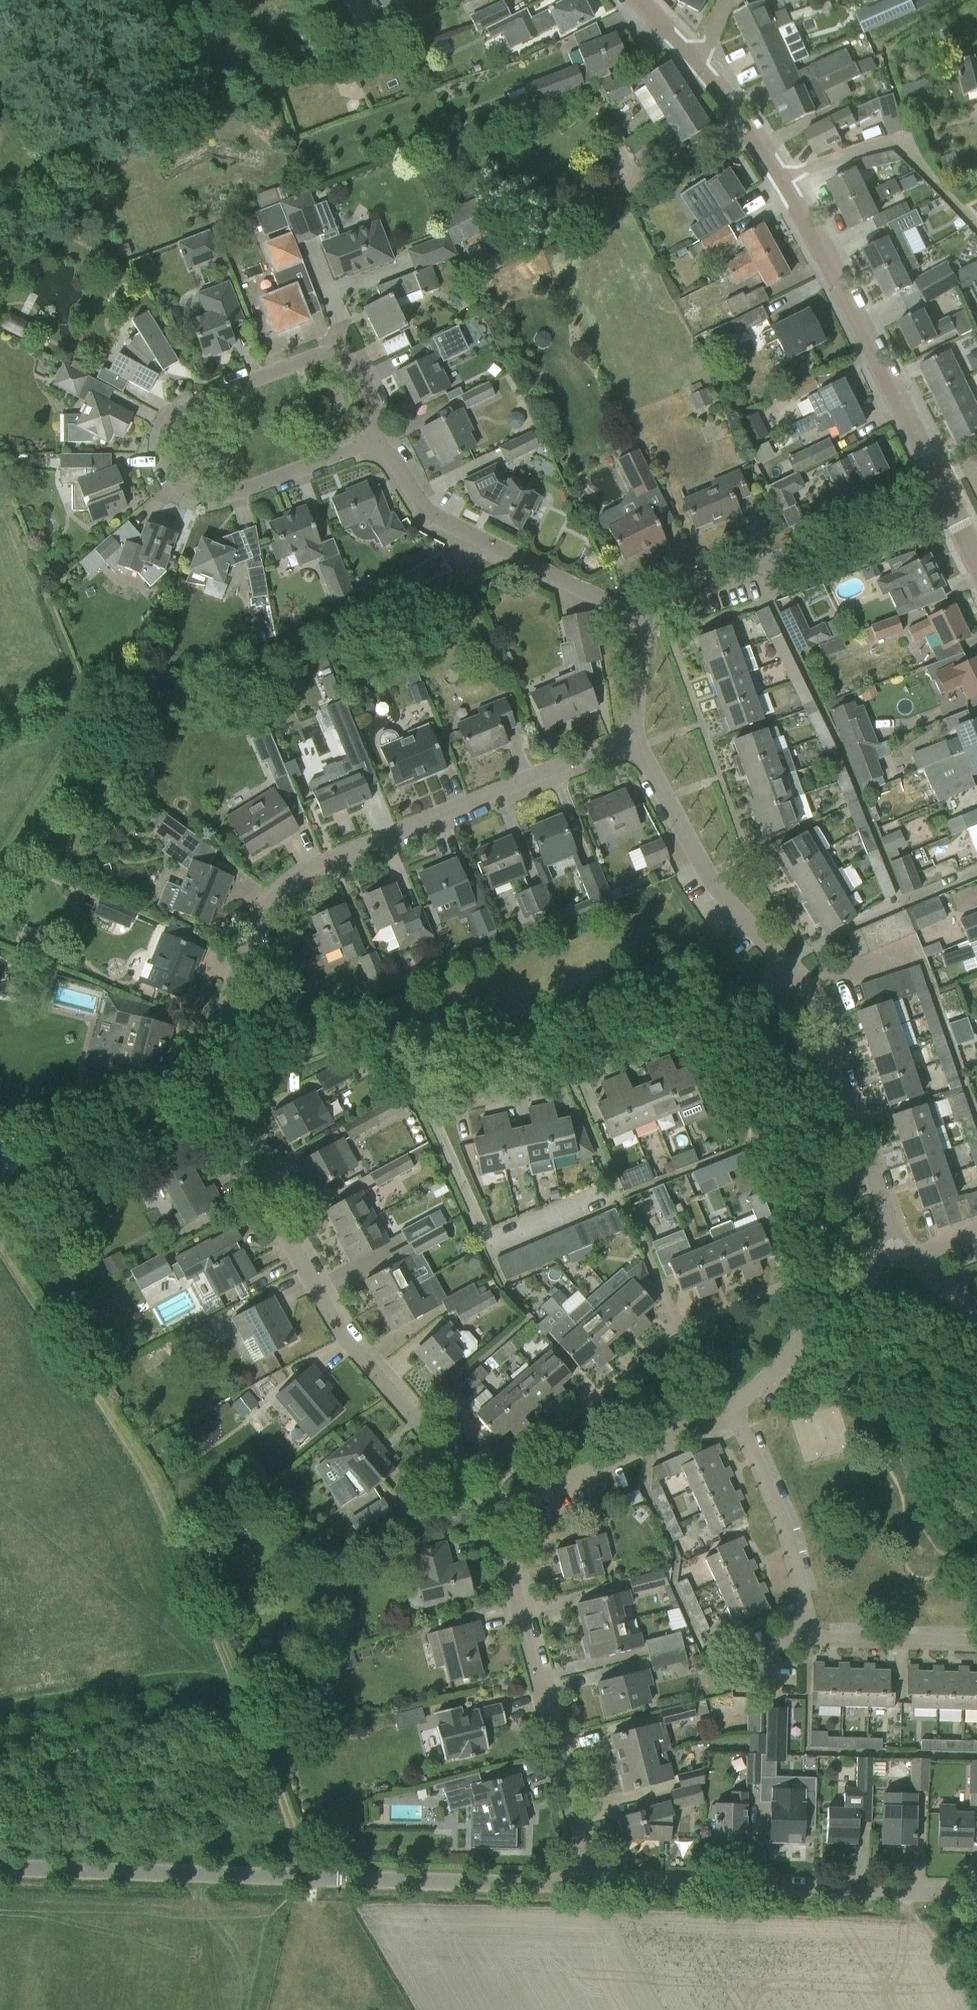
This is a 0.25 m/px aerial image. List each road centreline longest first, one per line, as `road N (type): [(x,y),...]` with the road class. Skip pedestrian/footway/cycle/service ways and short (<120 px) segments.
road 1 (track): [(0,1240),(150,1470),(312,1876)]
road 2 (track): [(511,555),(94,720),(0,864)]
road 3 (residential): [(216,1079),(219,1033),(261,914),(280,891),(304,873),(635,741)]
road 4 (residential): [(368,446),(243,490),(195,498),(168,477),(164,439),(195,406),(336,356),(357,369),(376,421)]
road 5 (residential): [(489,1509),(362,1356),(261,1185),(216,1079)]
road 6 (residential): [(976,1641),(809,1636),(784,1515),(735,1410)]
road 7 (unclassified): [(586,1883),(976,1890)]
road 8 (residential): [(421,1095),(569,1071),(693,1019),(785,968)]
road 9 (residential): [(586,1883),(508,1541),(489,1509)]
road 10 (residential): [(939,492),(781,180)]
road 11 (unclassified): [(339,1876),(0,1865)]
road 12 (residential): [(635,613),(917,510),(939,492)]
road 13 (residential): [(635,613),(423,510),(388,455),(368,446)]
road 14 (residential): [(896,1249),(832,1048),(785,968)]
road 15 (residential): [(614,1190),(490,1241),(421,1095)]
road 16 (residential): [(785,968),(728,903),(635,741)]
road 17 (residential): [(489,1509),(735,1410)]
road 18 (unclassified): [(339,1876),(586,1883)]
road 19 (residential): [(421,1095),(382,1041),(342,1032),(216,1079)]
road 20 (residential): [(976,230),(901,144),(852,152),(781,180)]
road 21 (residential): [(781,180),(694,60),(636,0)]
road 22 (residential): [(735,1410),(896,1249)]
road 23 (residential): [(635,741),(635,613)]

